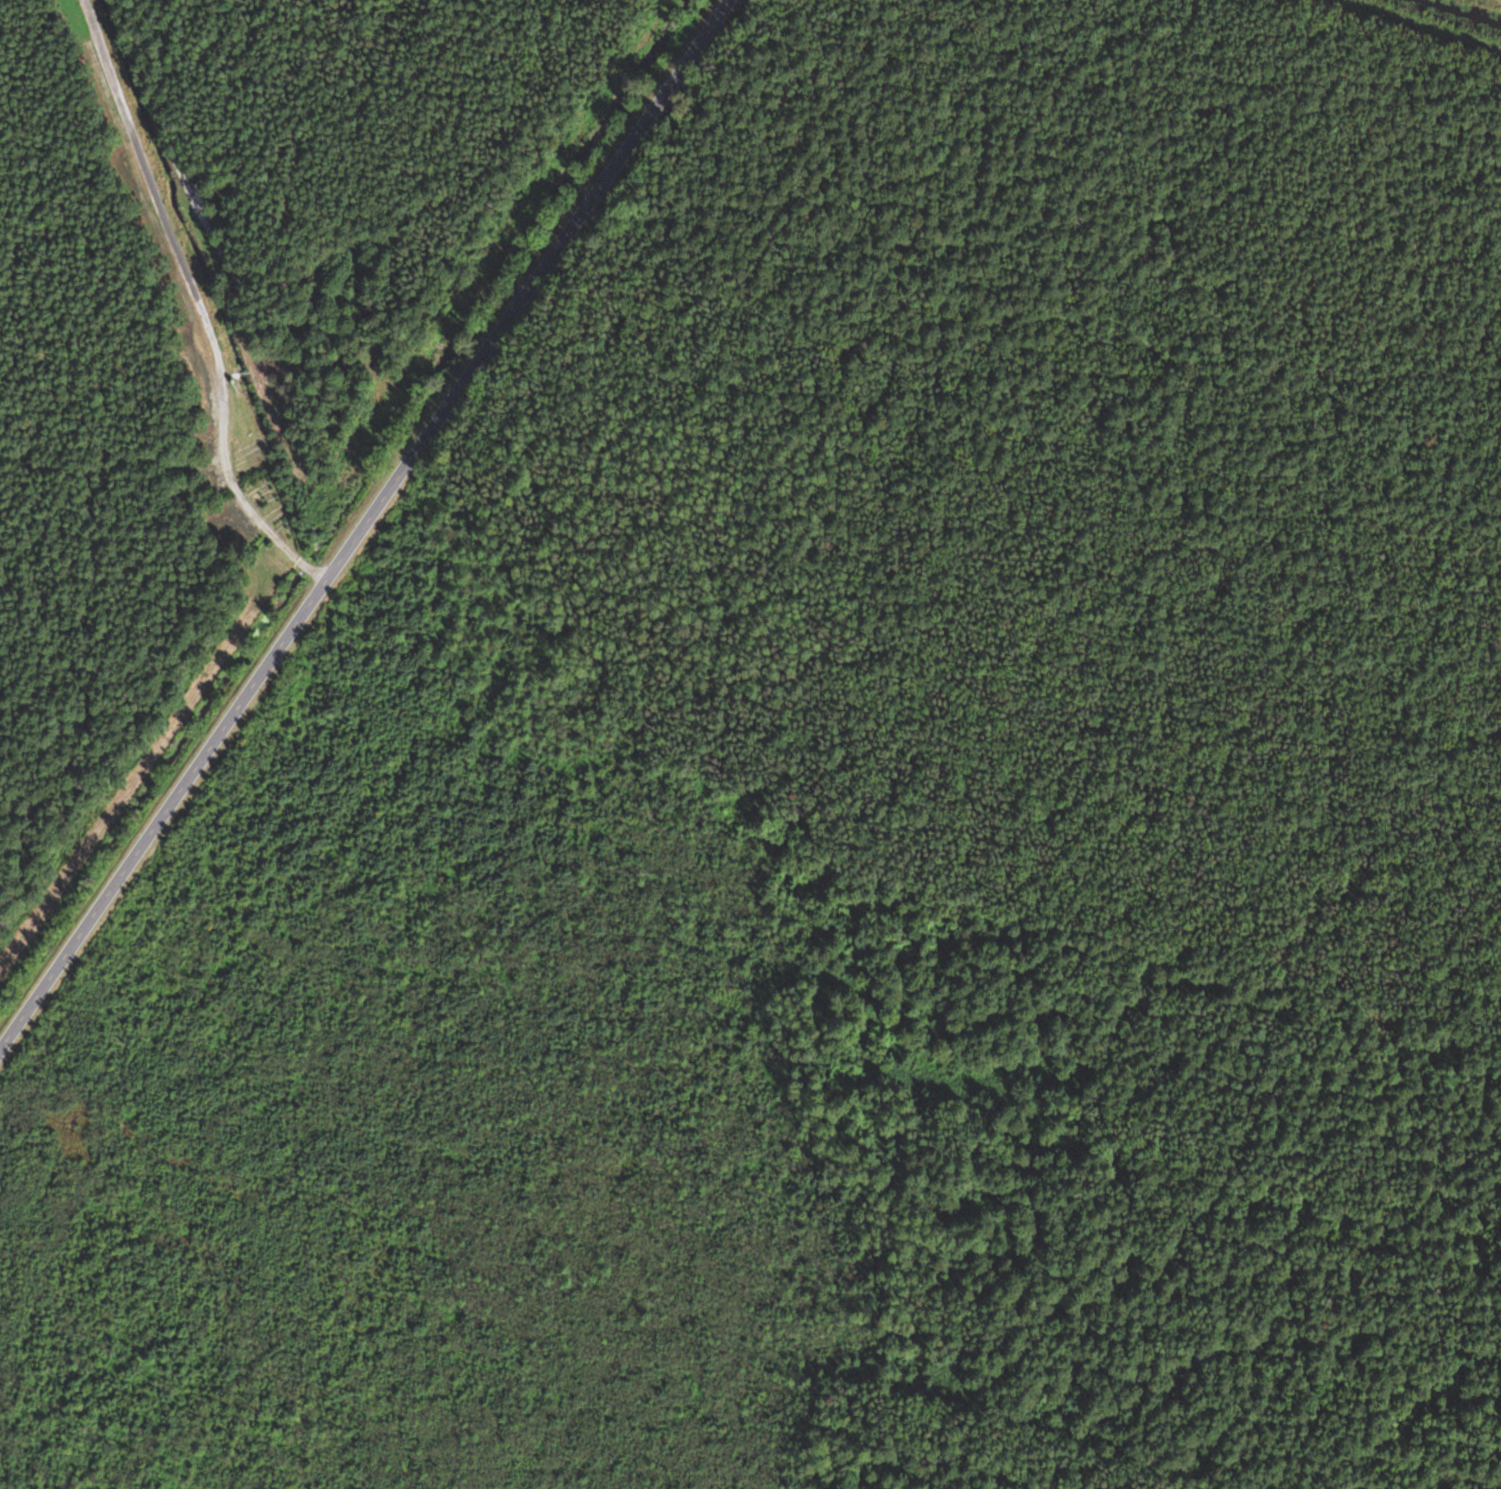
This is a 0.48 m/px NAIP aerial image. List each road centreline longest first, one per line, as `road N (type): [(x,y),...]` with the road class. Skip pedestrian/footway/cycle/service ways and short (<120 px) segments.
road 1 (residential): [(0,1048),(728,0)]

